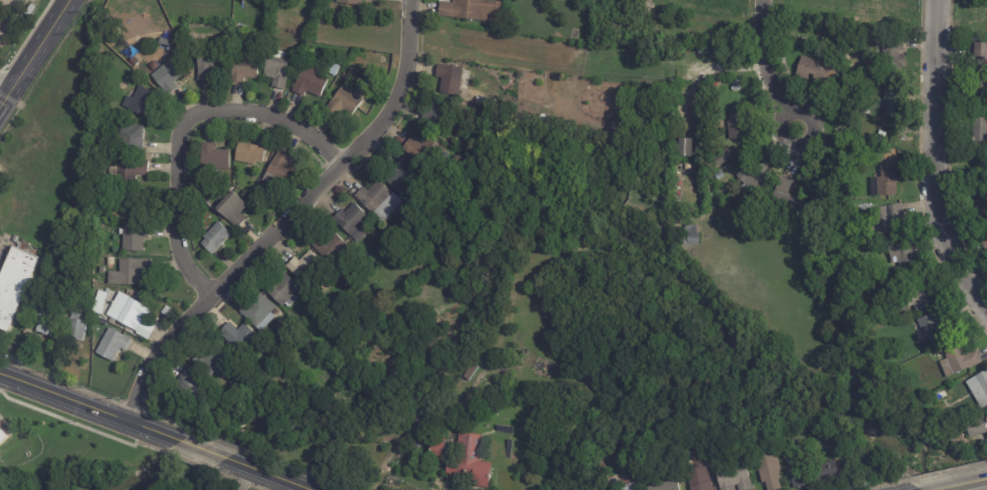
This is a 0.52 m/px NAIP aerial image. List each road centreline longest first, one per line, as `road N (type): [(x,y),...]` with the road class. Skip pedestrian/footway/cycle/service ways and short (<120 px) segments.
road 1 (residential): [(405,0),(399,90),(339,168),(210,298)]
road 2 (residential): [(339,168),(289,127),(225,114),(183,124),(177,259),(210,298)]
road 3 (tertiary): [(937,0),(945,248),(963,290),(986,316)]
road 4 (tertiary): [(178,442),(0,374)]
road 5 (residential): [(210,298),(152,361),(123,422)]
road 6 (residential): [(760,0),(758,37),(795,128)]
road 7 (secondary): [(69,0),(0,108)]

